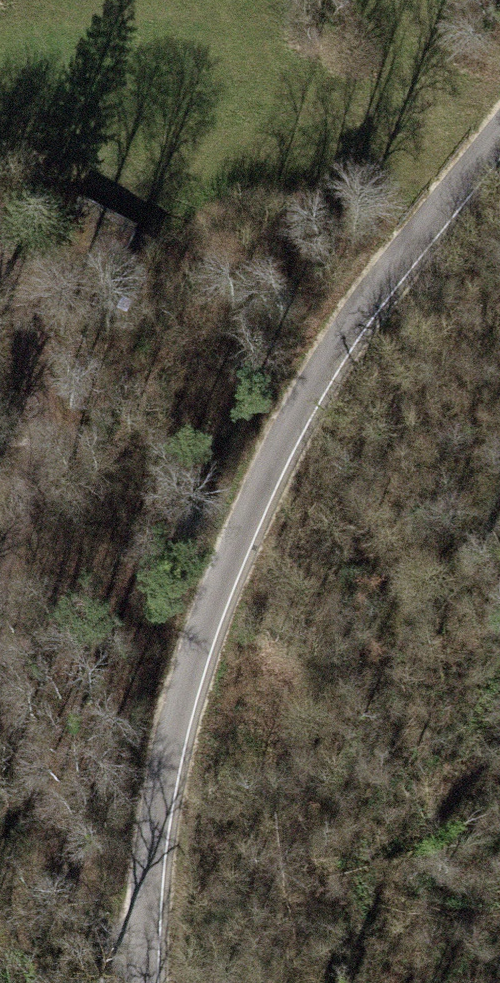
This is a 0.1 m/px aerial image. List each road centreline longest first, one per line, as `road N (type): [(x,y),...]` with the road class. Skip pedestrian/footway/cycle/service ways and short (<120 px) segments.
road 1 (track): [(147,982),(154,847),(189,682),(228,567),(328,369),(499,138)]
road 2 (track): [(146,955),(114,944),(93,921),(9,708),(0,638)]
road 3 (track): [(0,561),(41,410),(0,245)]

